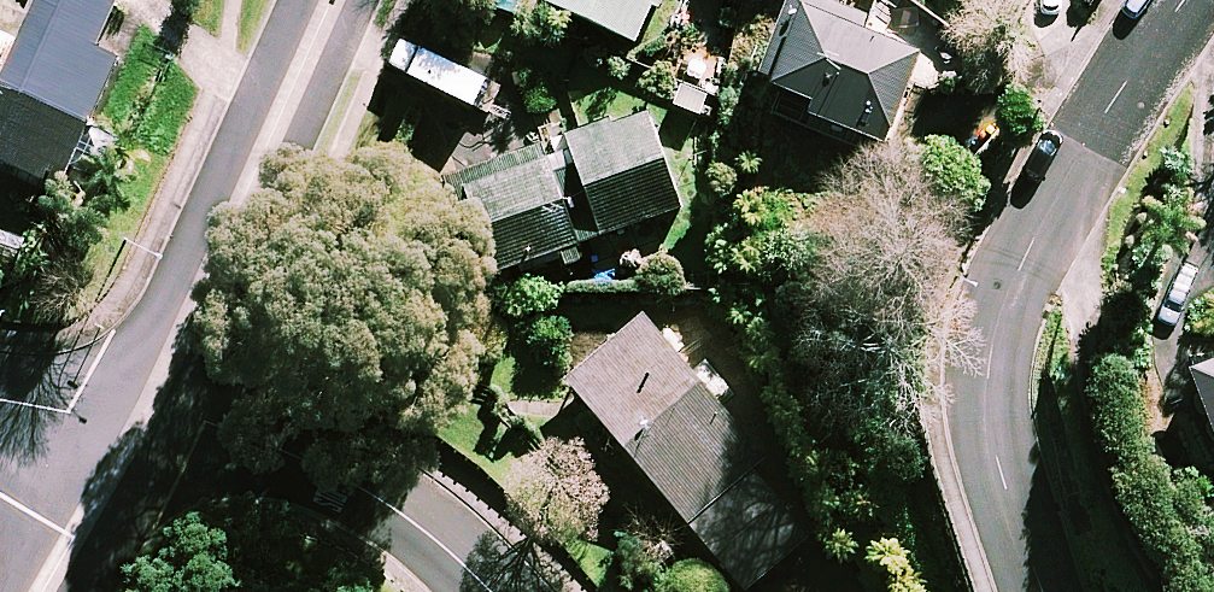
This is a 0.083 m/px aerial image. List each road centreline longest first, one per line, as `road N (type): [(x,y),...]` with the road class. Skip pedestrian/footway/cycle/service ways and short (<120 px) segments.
road 1 (residential): [(1182,0),(1085,149),(1025,260),(987,358),(998,476),(1047,591)]
road 2 (residential): [(146,415),(322,0)]
road 3 (residential): [(492,591),(372,487),(200,426),(146,415)]
road 4 (residential): [(45,591),(146,415)]
road 5 (residential): [(146,415),(0,401)]

